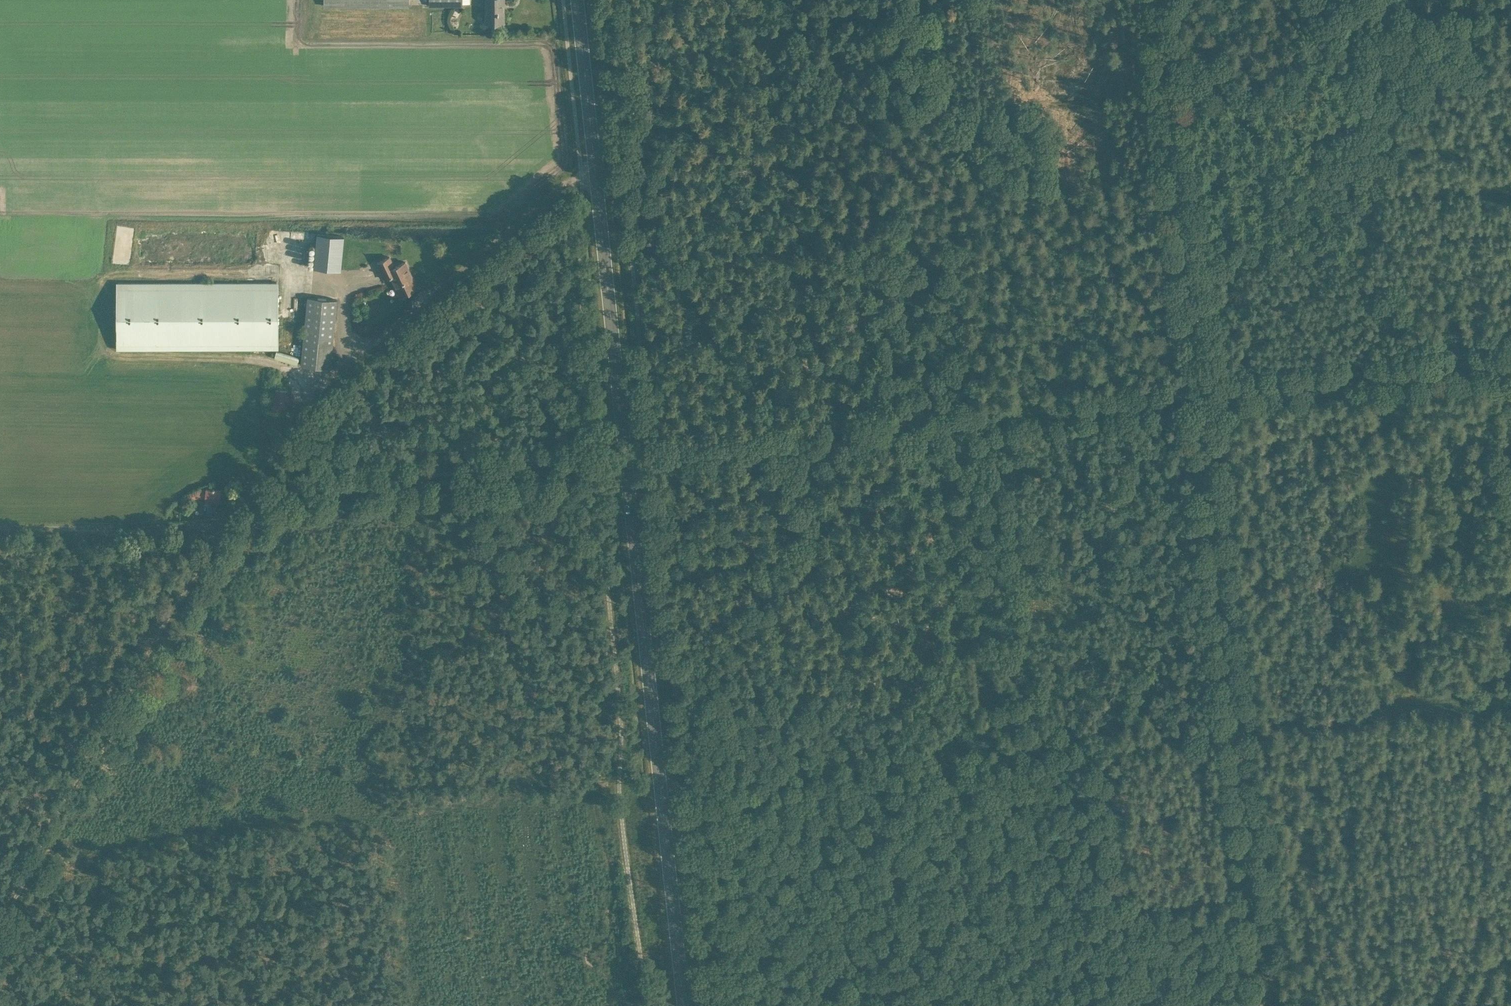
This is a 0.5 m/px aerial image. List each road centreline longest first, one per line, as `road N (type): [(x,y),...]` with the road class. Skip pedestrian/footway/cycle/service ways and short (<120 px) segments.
road 1 (primary): [(684,1005),(596,159)]
road 2 (track): [(625,453),(1204,392)]
road 3 (track): [(1172,96),(593,129)]
road 4 (track): [(0,920),(218,532)]
road 5 (unclassified): [(322,388),(596,159)]
road 6 (track): [(1204,392),(1238,724)]
road 7 (track): [(1510,359),(1204,392)]
road 8 (track): [(1204,392),(1172,96)]
road 9 (track): [(1238,724),(1269,1005)]
road 10 (track): [(1510,695),(1238,724)]
road 11 (track): [(489,467),(251,490)]
road 12 (track): [(218,532),(0,530)]
road 13 (primary): [(596,159),(580,0)]
road 14 (track): [(251,490),(292,418),(322,388)]

